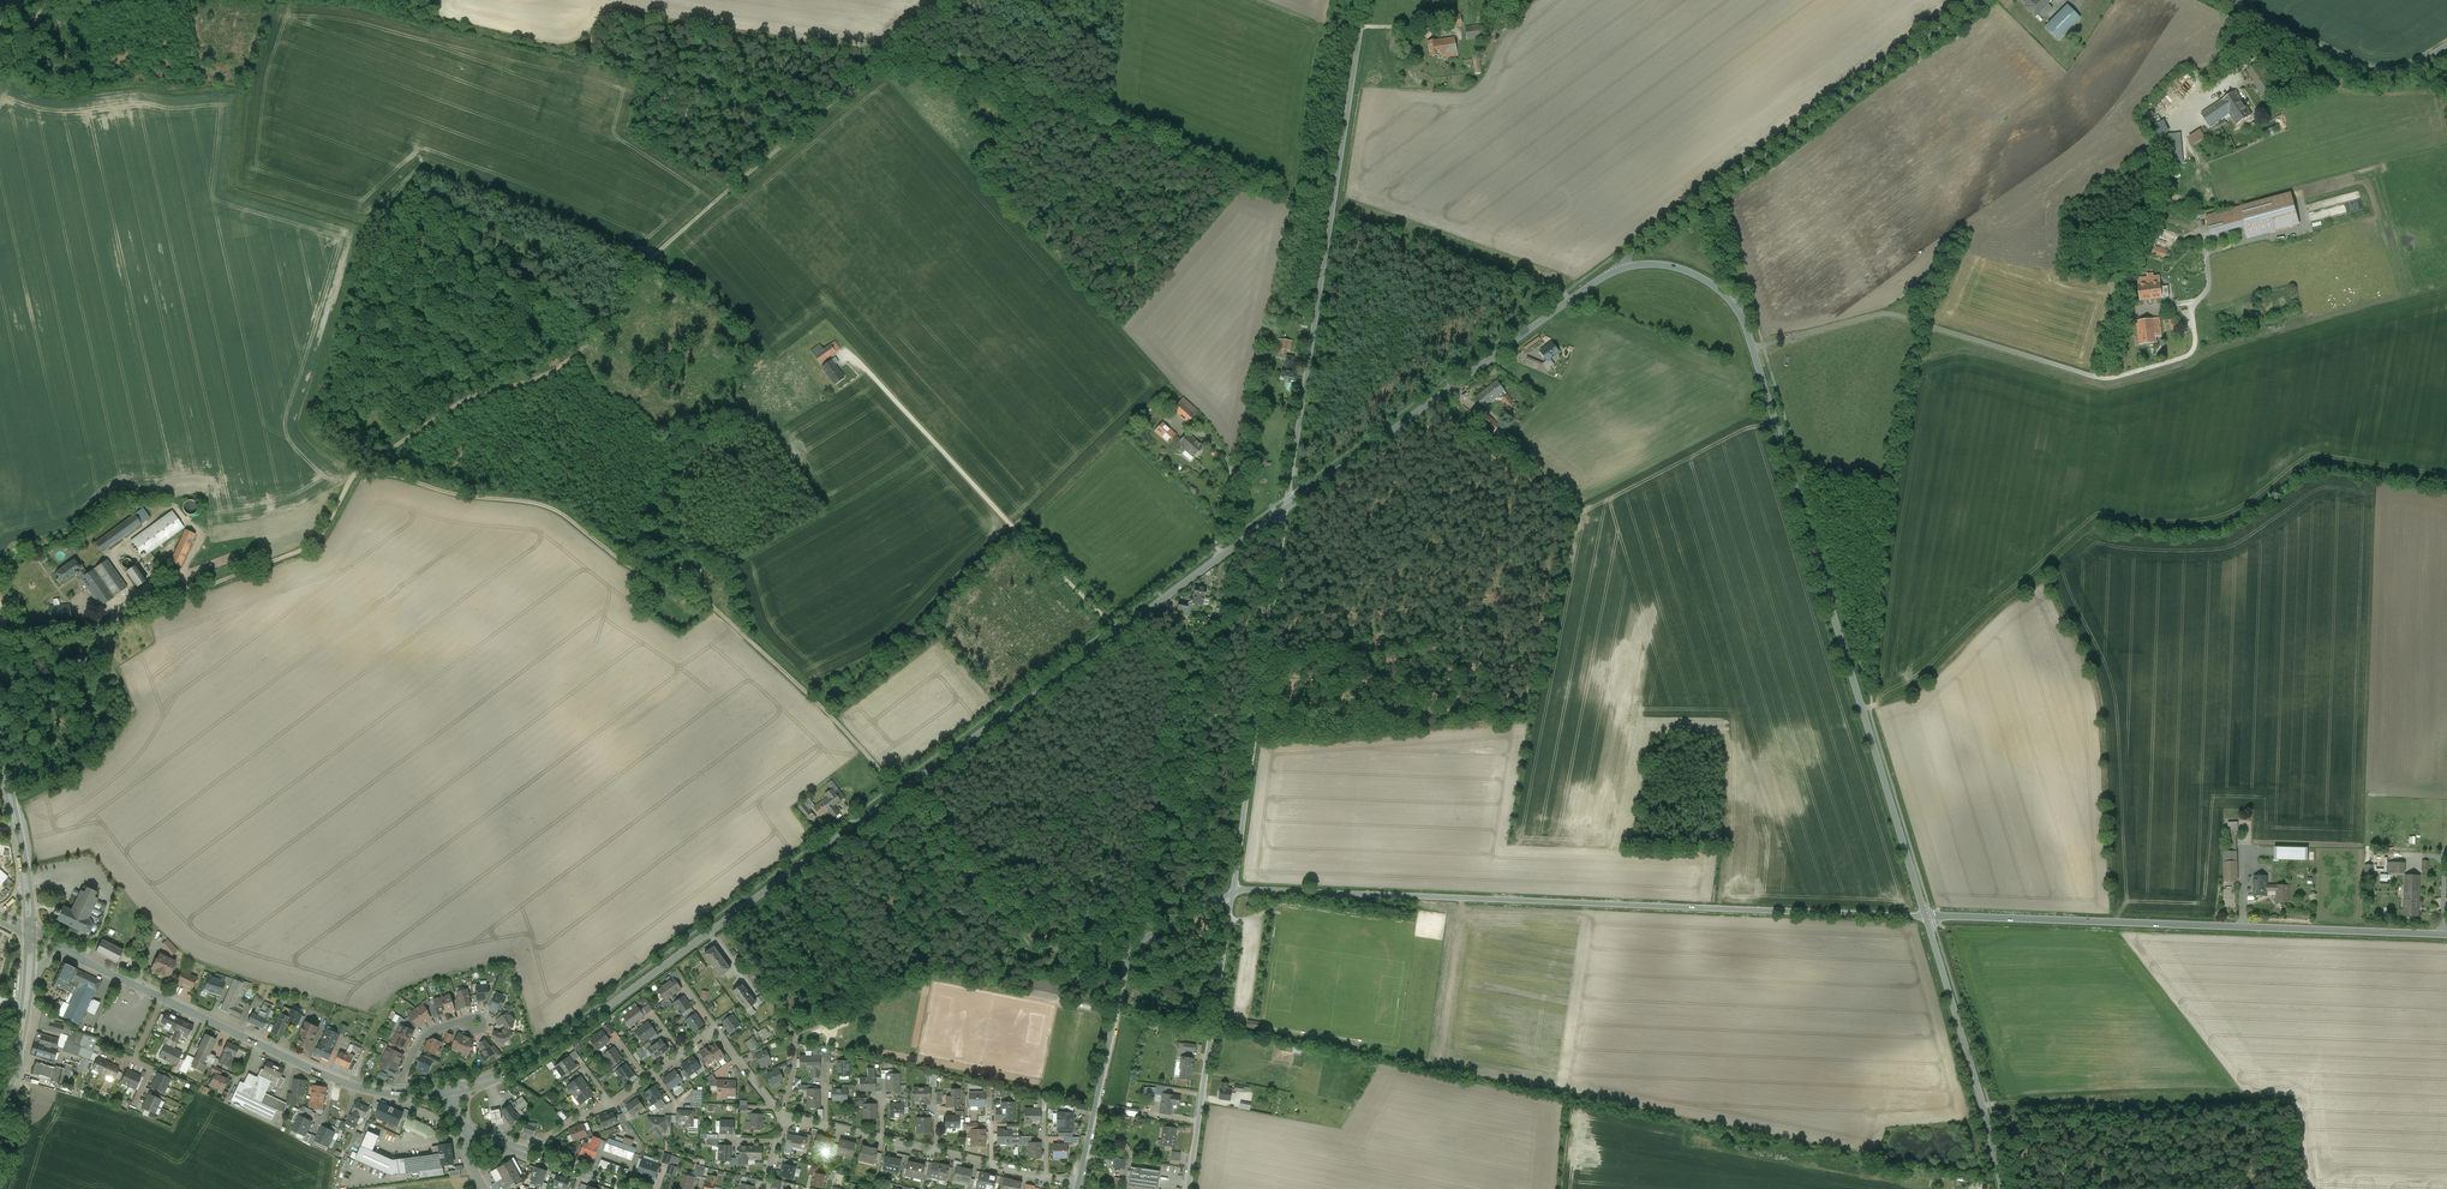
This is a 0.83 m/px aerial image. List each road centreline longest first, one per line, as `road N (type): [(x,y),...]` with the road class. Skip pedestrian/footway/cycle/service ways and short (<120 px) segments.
road 1 (tertiary): [(1285,509),(559,1040),(513,1070),(450,1092)]
road 2 (track): [(1127,959),(1056,977),(837,723),(710,604),(653,578),(550,508),(360,473)]
road 3 (unclassified): [(1925,916),(1233,892)]
road 4 (tertiary): [(1925,916),(1737,309)]
road 5 (tertiary): [(2446,934),(1925,916)]
road 6 (residential): [(1285,509),(1364,0)]
road 7 (tertiary): [(1621,269),(1285,509)]
road 8 (residential): [(1233,892),(1285,509)]
road 9 (residential): [(1078,1183),(1127,959),(1143,941),(1233,892)]
road 10 (residential): [(1708,200),(1982,0)]
road 11 (residential): [(1188,1188),(1233,892)]
road 12 (tertiary): [(2002,1188),(1925,916)]
road 13 (tertiary): [(401,1094),(333,1078),(162,998)]
road 14 (track): [(936,445),(724,576)]
road 15 (residential): [(2224,0),(2375,69),(2395,69),(2446,44)]
road 16 (residential): [(637,1188),(469,1130)]
road 17 (secondary): [(28,981),(0,1110)]
road 18 (tertiary): [(1737,309),(1681,269),(1621,269)]

